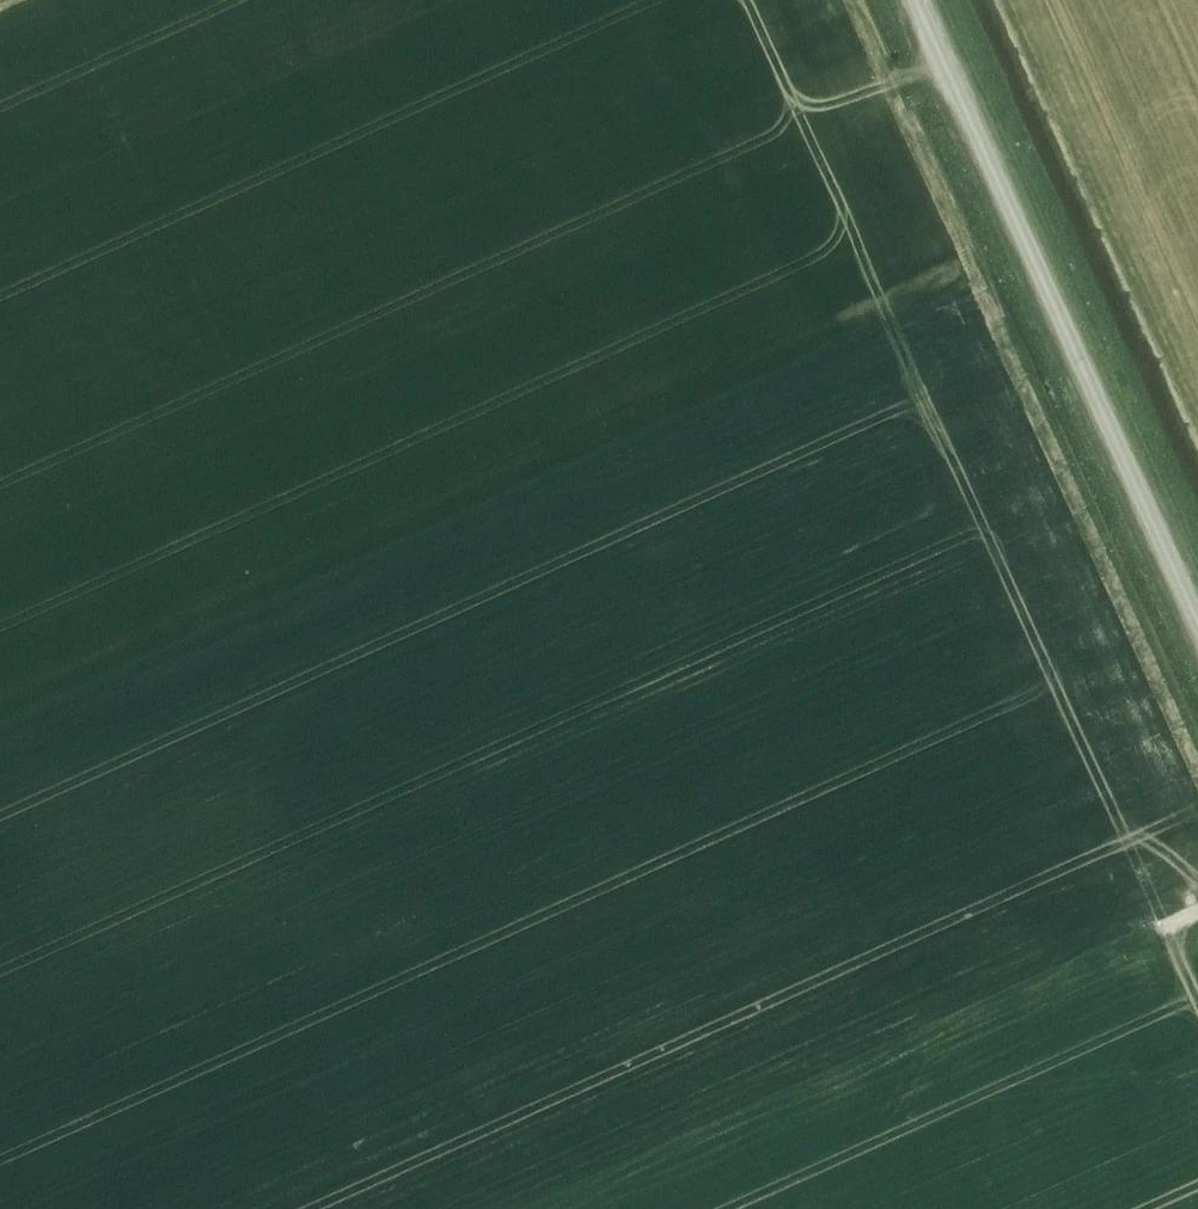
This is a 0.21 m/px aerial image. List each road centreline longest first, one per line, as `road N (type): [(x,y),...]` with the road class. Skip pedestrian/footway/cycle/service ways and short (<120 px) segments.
road 1 (unclassified): [(1197,632),(909,0)]

